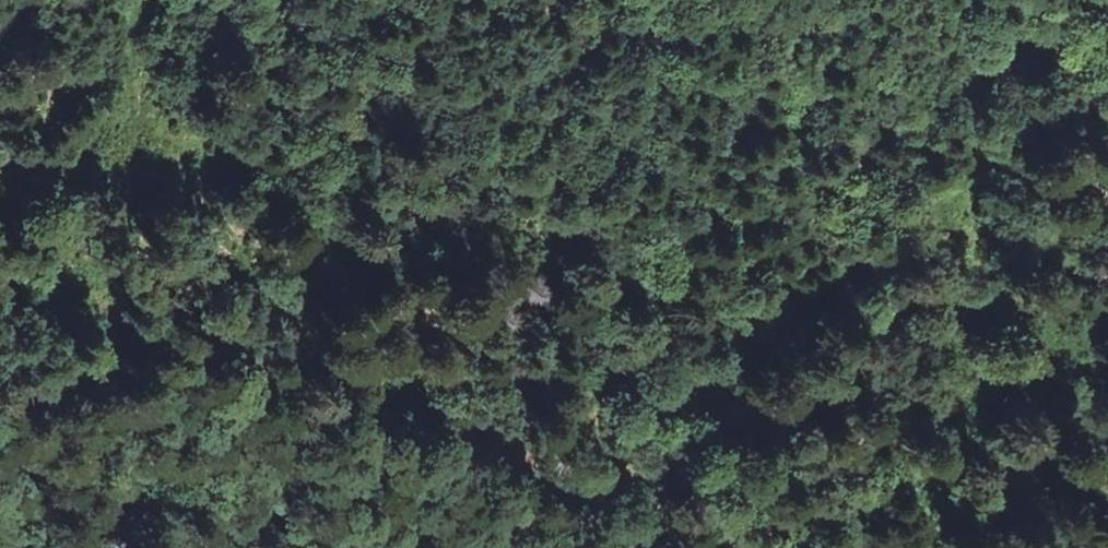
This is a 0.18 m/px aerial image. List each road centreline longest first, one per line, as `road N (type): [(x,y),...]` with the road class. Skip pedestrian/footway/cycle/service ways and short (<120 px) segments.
road 1 (track): [(681,547),(584,509),(354,367),(195,330),(100,328),(33,366),(0,426)]
road 2 (track): [(950,0),(943,28),(964,146),(935,226),(942,427),(897,547)]
road 3 (track): [(120,0),(109,90),(34,272),(33,366)]

